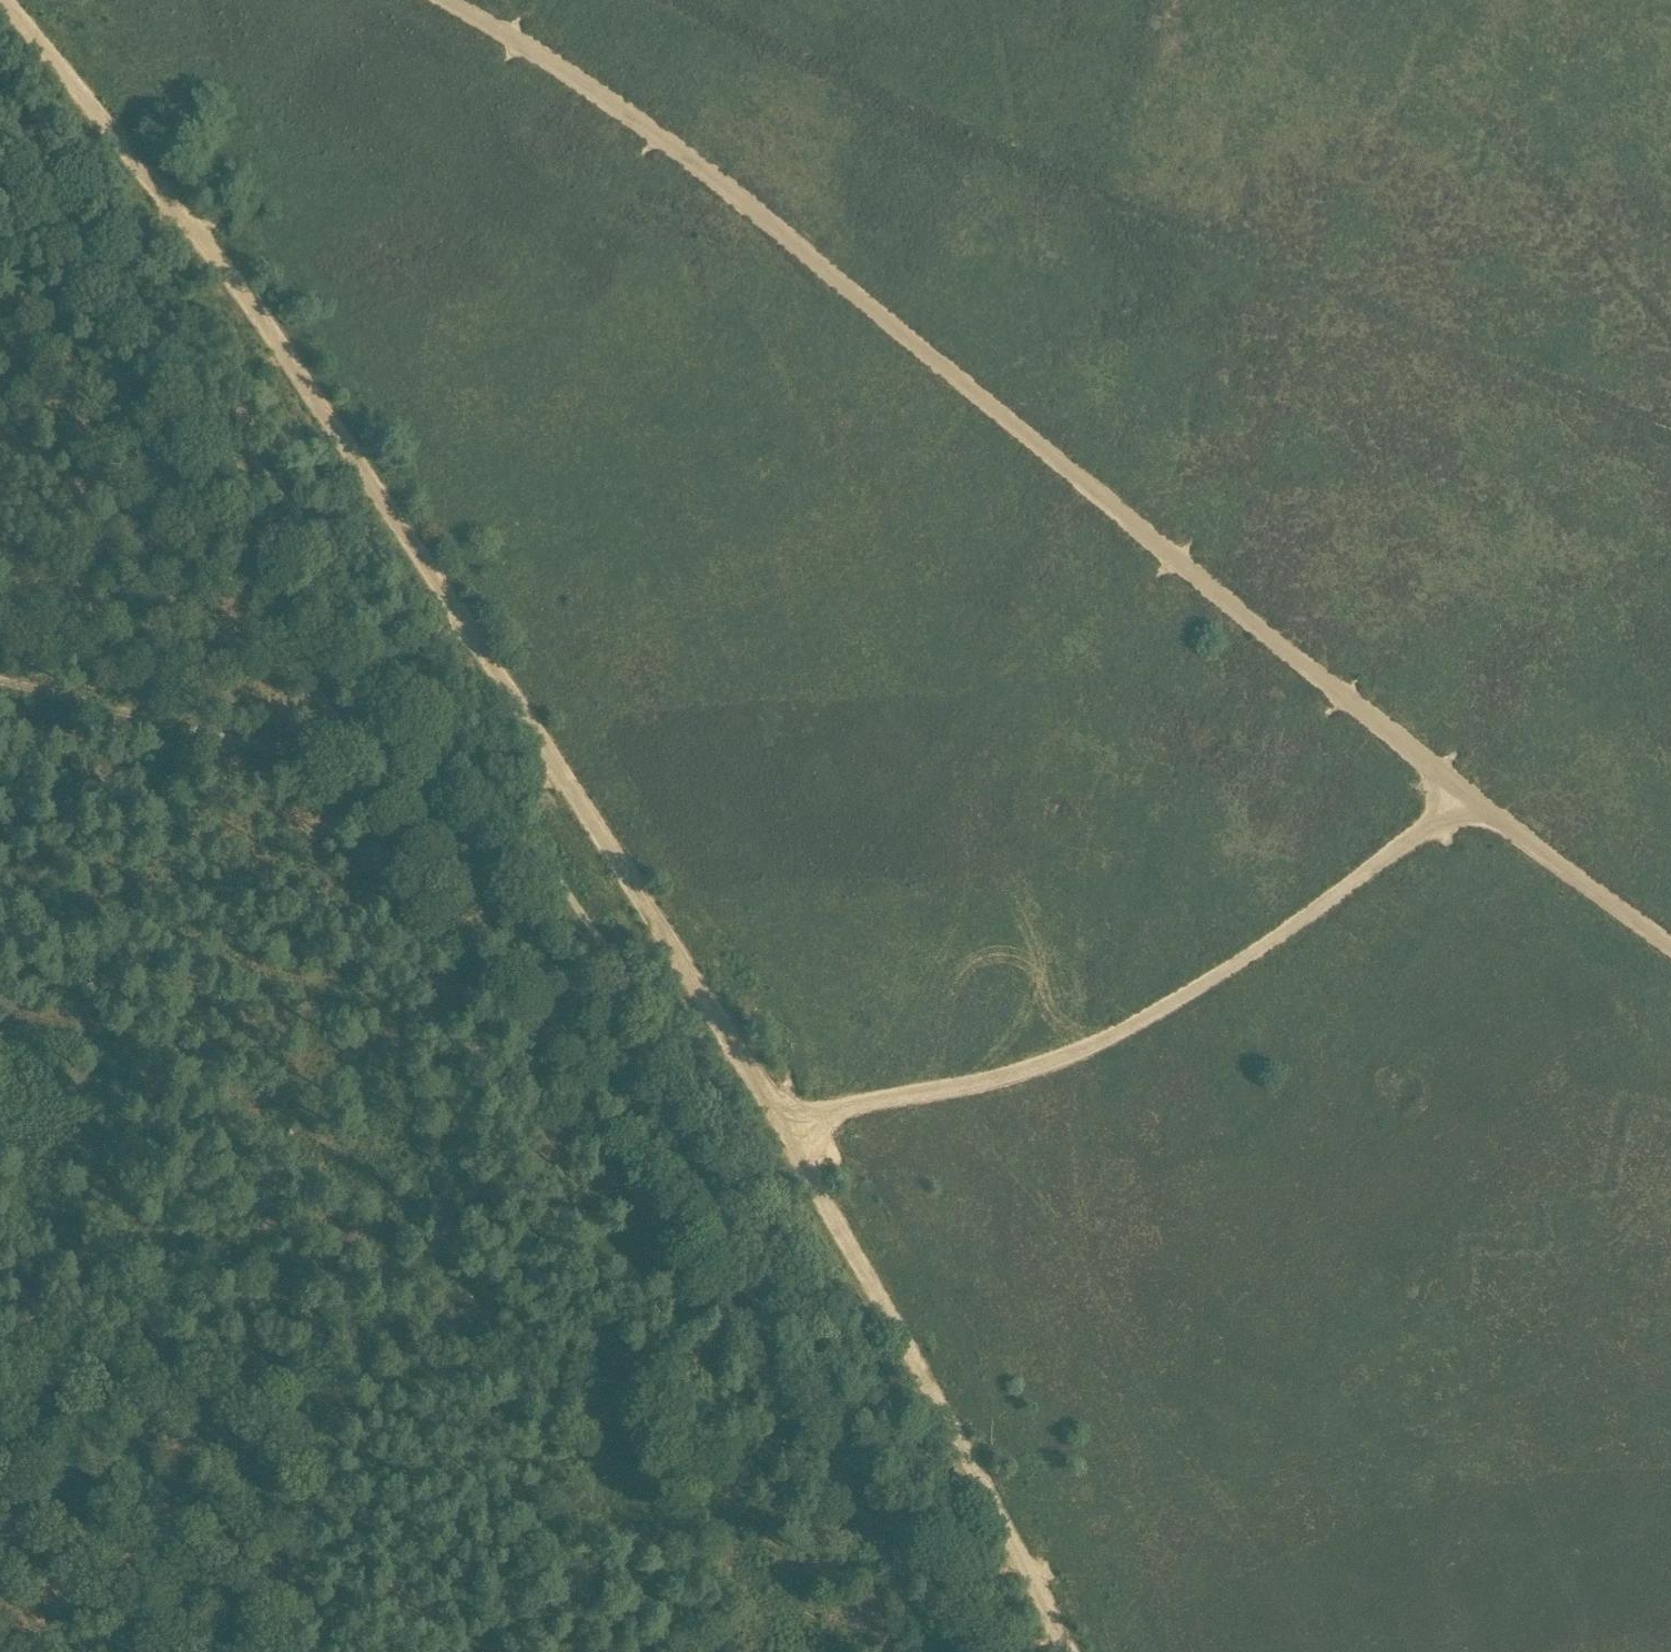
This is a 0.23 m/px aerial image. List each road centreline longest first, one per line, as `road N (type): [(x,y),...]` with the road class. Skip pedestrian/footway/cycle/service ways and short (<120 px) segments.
road 1 (track): [(1,0),(189,231),(332,424),(794,1137)]
road 2 (track): [(445,0),(609,101),(710,177),(1462,792)]
road 3 (track): [(339,731),(754,1302),(925,1651)]
road 4 (track): [(794,1137),(863,1102),(1028,1070),(1109,1038),(1308,918),(1462,792)]
road 5 (track): [(794,1137),(1068,1651)]
road 6 (track): [(0,267),(339,731)]
road 7 (track): [(0,682),(246,743),(319,740),(339,731)]
road 8 (track): [(1462,792),(1670,947)]

